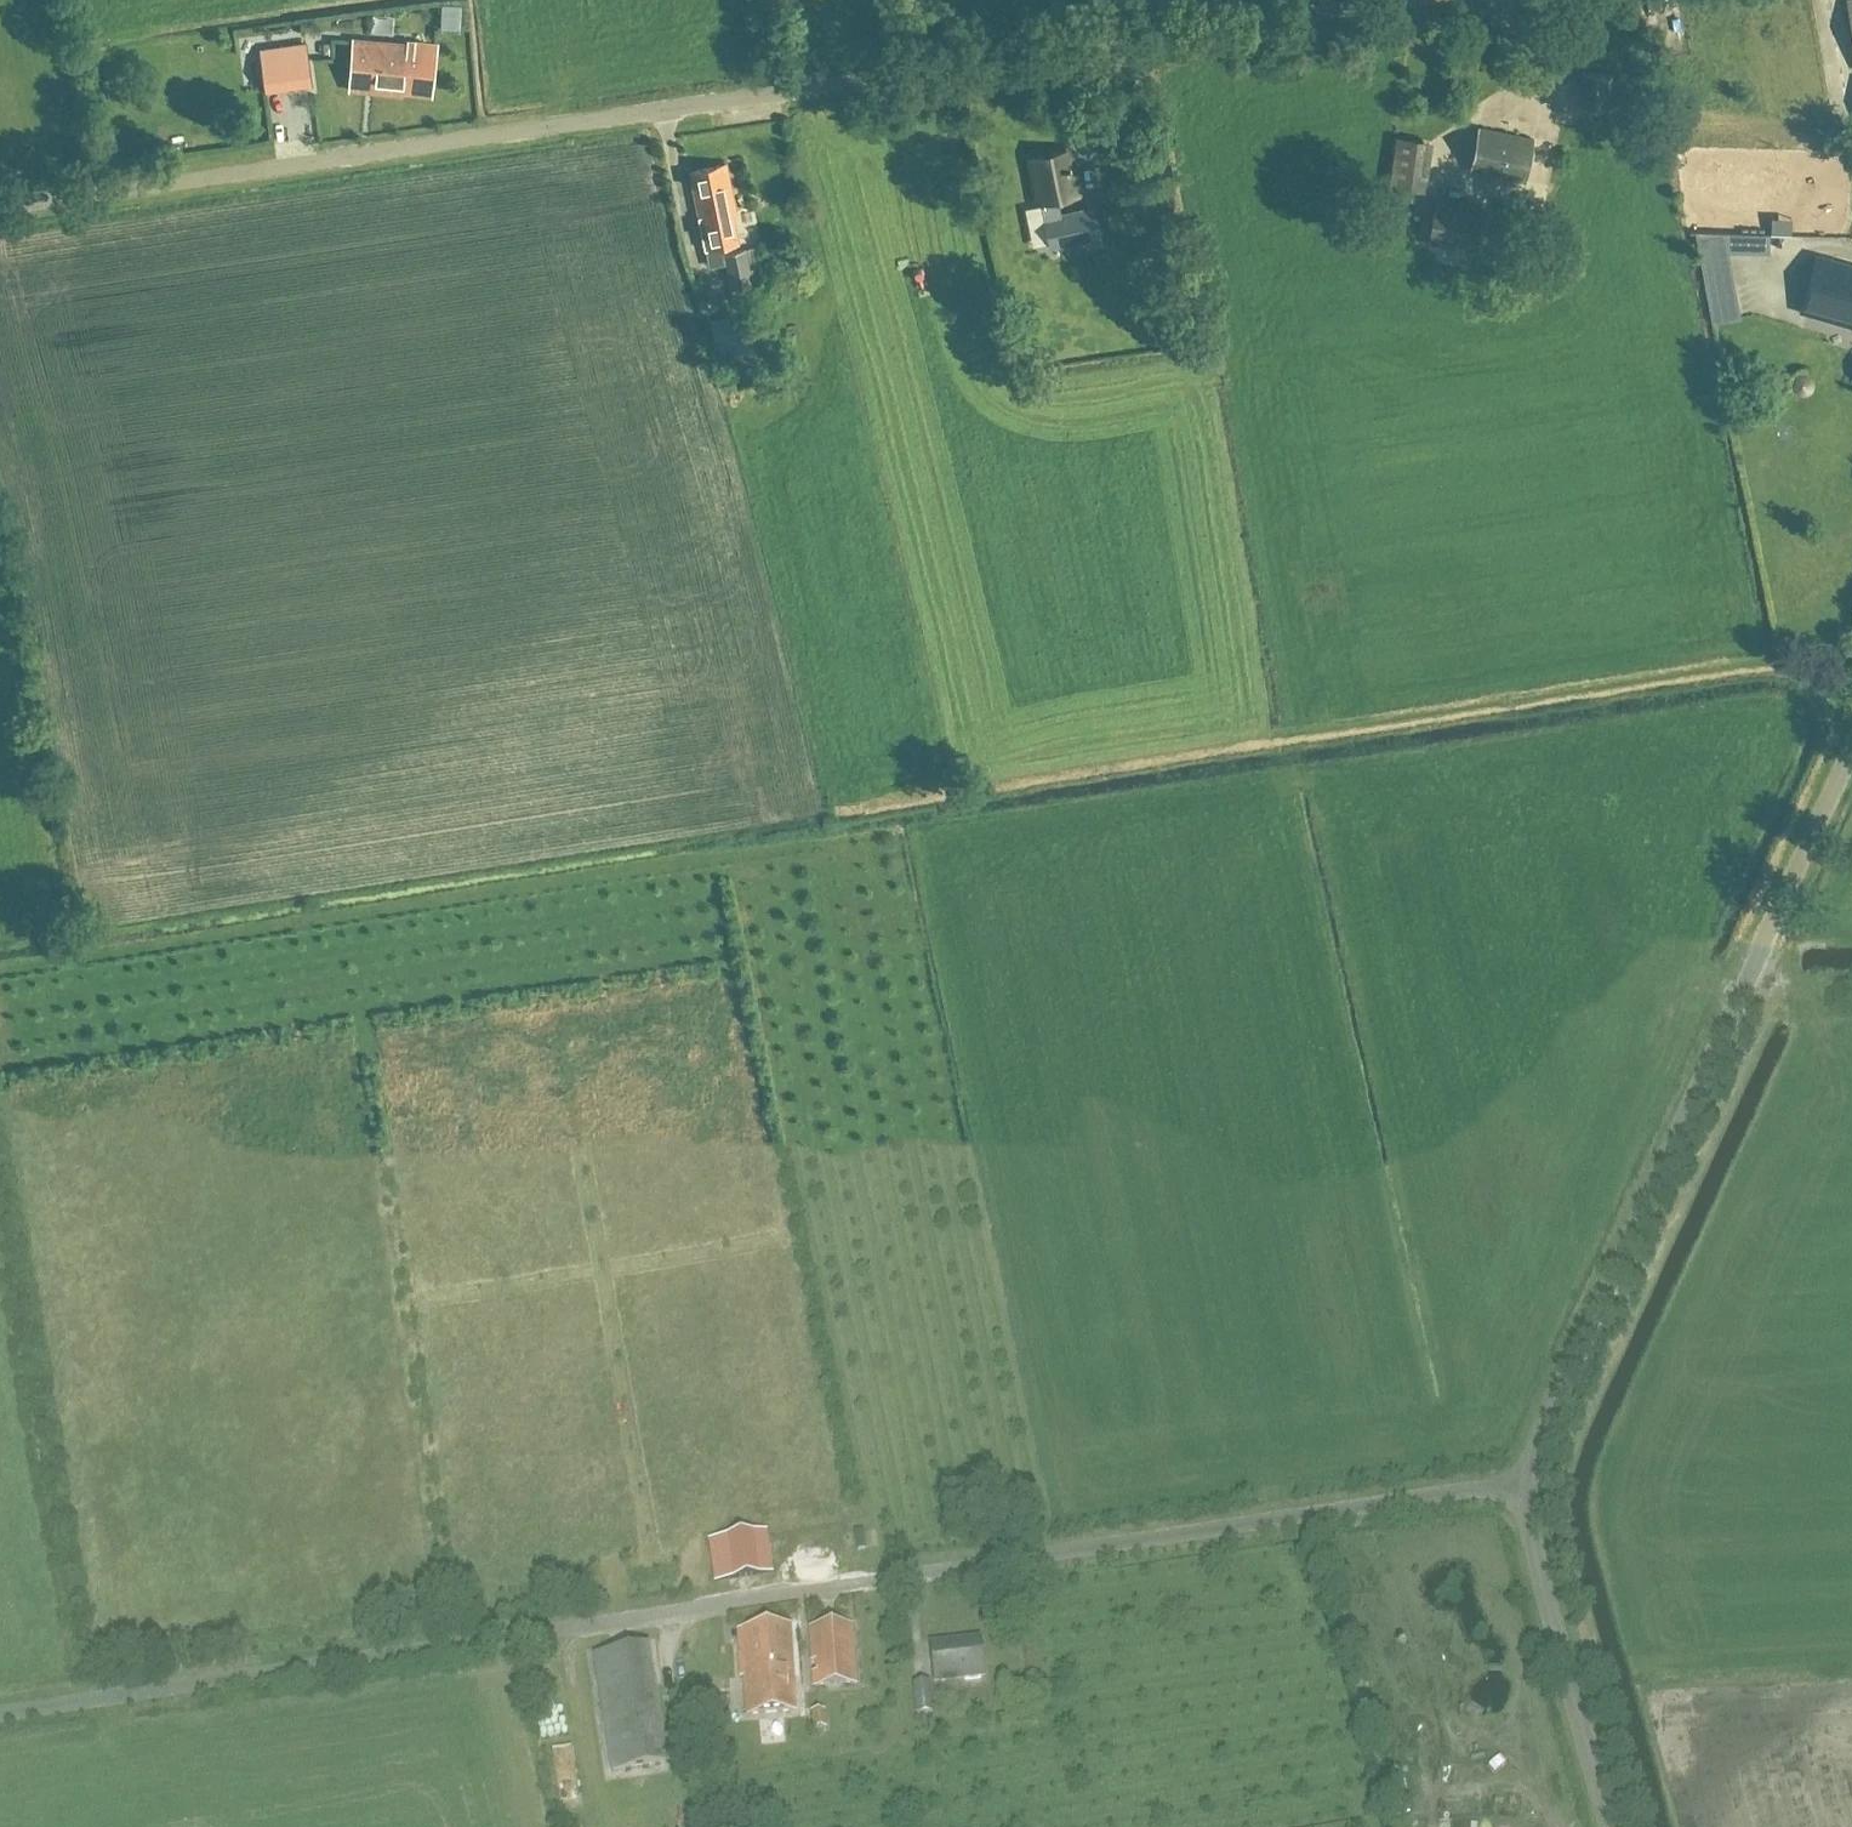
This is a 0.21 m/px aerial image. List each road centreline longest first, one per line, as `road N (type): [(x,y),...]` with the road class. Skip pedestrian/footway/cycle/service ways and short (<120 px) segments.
road 1 (unclassified): [(0,1710),(1520,1484)]
road 2 (unclassified): [(1400,0),(0,209)]
road 3 (unclassified): [(1520,1484),(1851,750)]
road 4 (unclassified): [(1608,1826),(1520,1484)]

